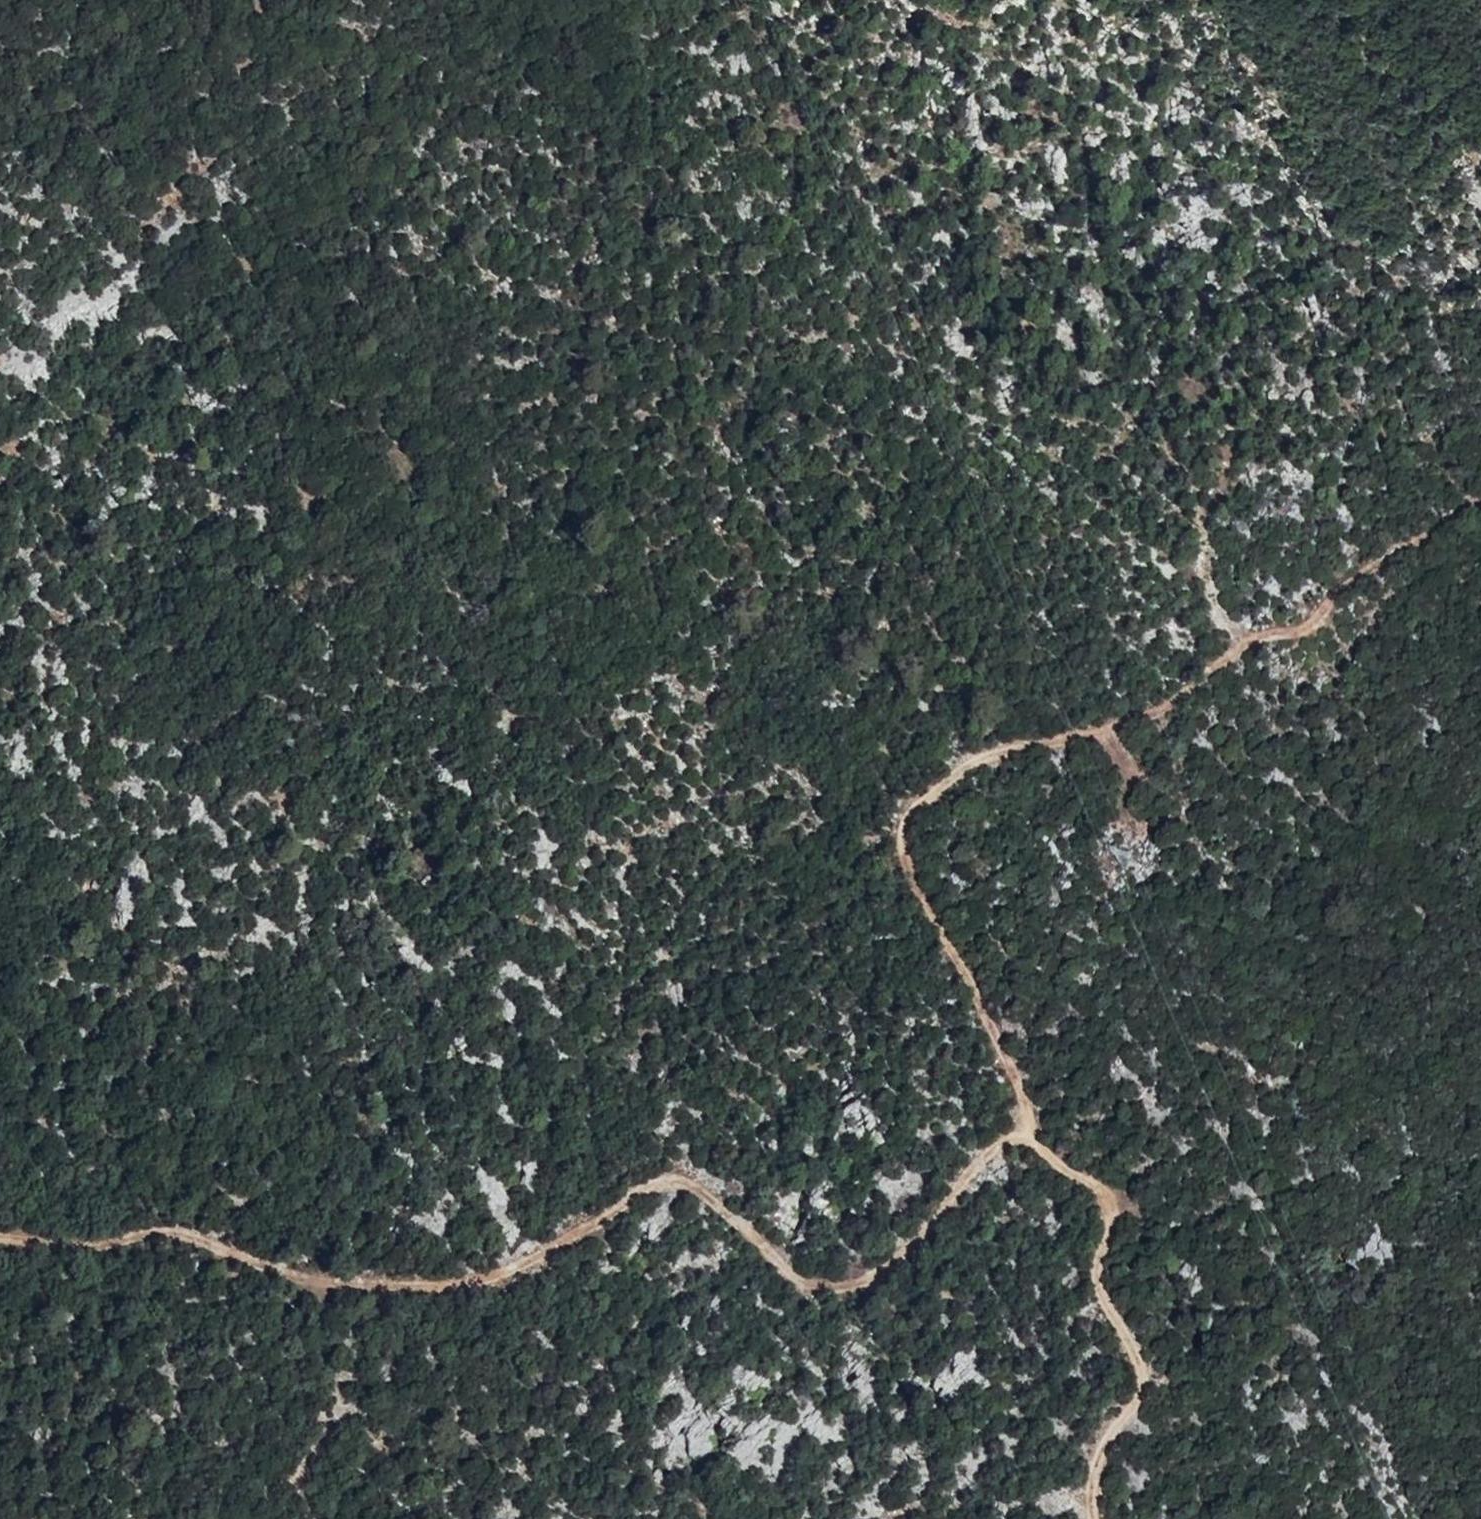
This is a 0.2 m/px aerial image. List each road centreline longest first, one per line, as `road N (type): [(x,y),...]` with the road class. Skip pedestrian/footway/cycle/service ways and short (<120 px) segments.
road 1 (track): [(0,1237),(83,1247),(159,1227),(335,1285),(418,1294),(496,1276),(668,1179),(688,1179),(814,1289),(831,1292),(875,1273),(984,1154),(1021,1134),(1032,1097),(909,853),(909,815),(923,792),(966,766),(1113,728)]
road 2 (track): [(1094,1518),(1109,1437),(1136,1404),(1145,1378),(1099,1282),(1113,1197),(1021,1134)]

